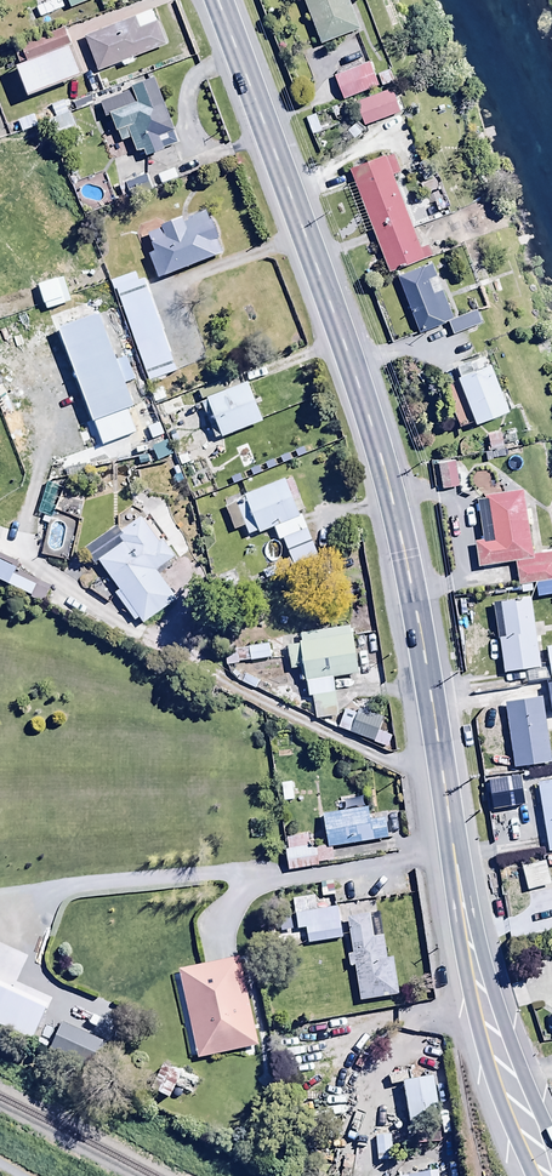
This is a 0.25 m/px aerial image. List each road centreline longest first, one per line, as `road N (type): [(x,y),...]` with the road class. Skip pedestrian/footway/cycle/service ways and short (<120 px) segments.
road 1 (trunk): [(551,1174),(481,984),(398,496),(222,0)]

